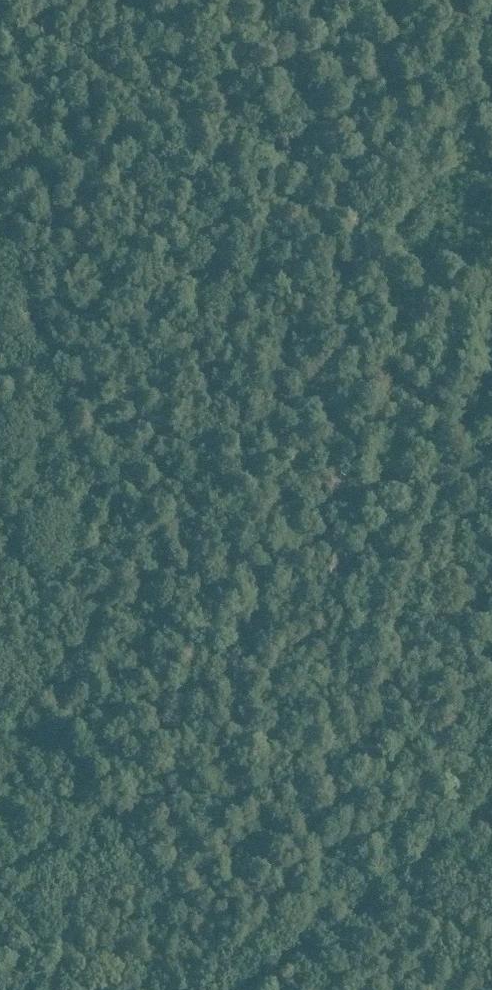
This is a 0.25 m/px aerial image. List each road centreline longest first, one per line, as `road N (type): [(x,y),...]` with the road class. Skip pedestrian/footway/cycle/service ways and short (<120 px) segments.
road 1 (track): [(79,989),(9,736),(87,512),(47,380)]
road 2 (track): [(276,989),(491,822)]
road 3 (track): [(47,380),(0,221)]

